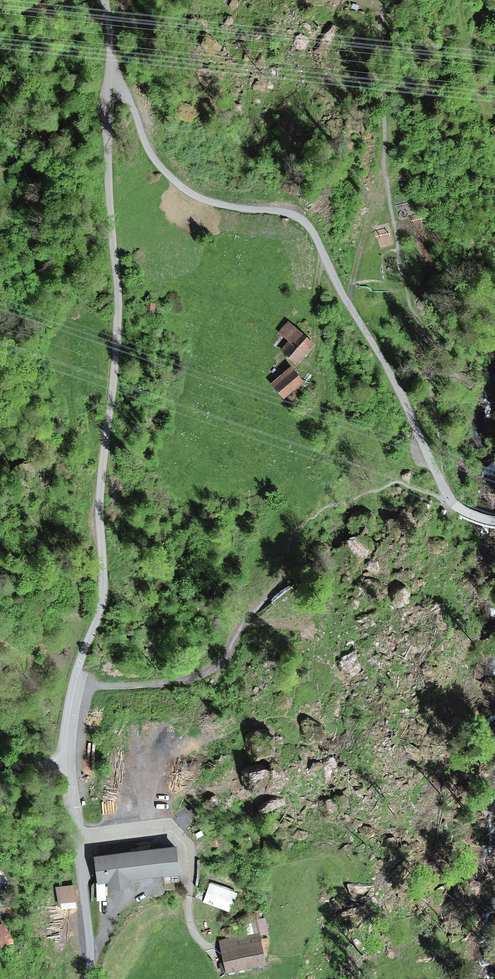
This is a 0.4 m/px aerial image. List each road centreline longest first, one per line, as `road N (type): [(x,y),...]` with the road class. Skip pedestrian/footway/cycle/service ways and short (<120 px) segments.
road 1 (unclassified): [(113,73),(108,185),(119,318),(101,507),(103,598),(73,679),(61,764),(78,843),(88,978)]
road 2 (residential): [(494,522),(447,500),(398,386),(309,226),(181,186),(152,155),(113,73)]
road 3 (track): [(219,662),(146,684),(73,679)]
road 4 (track): [(0,241),(119,318)]

